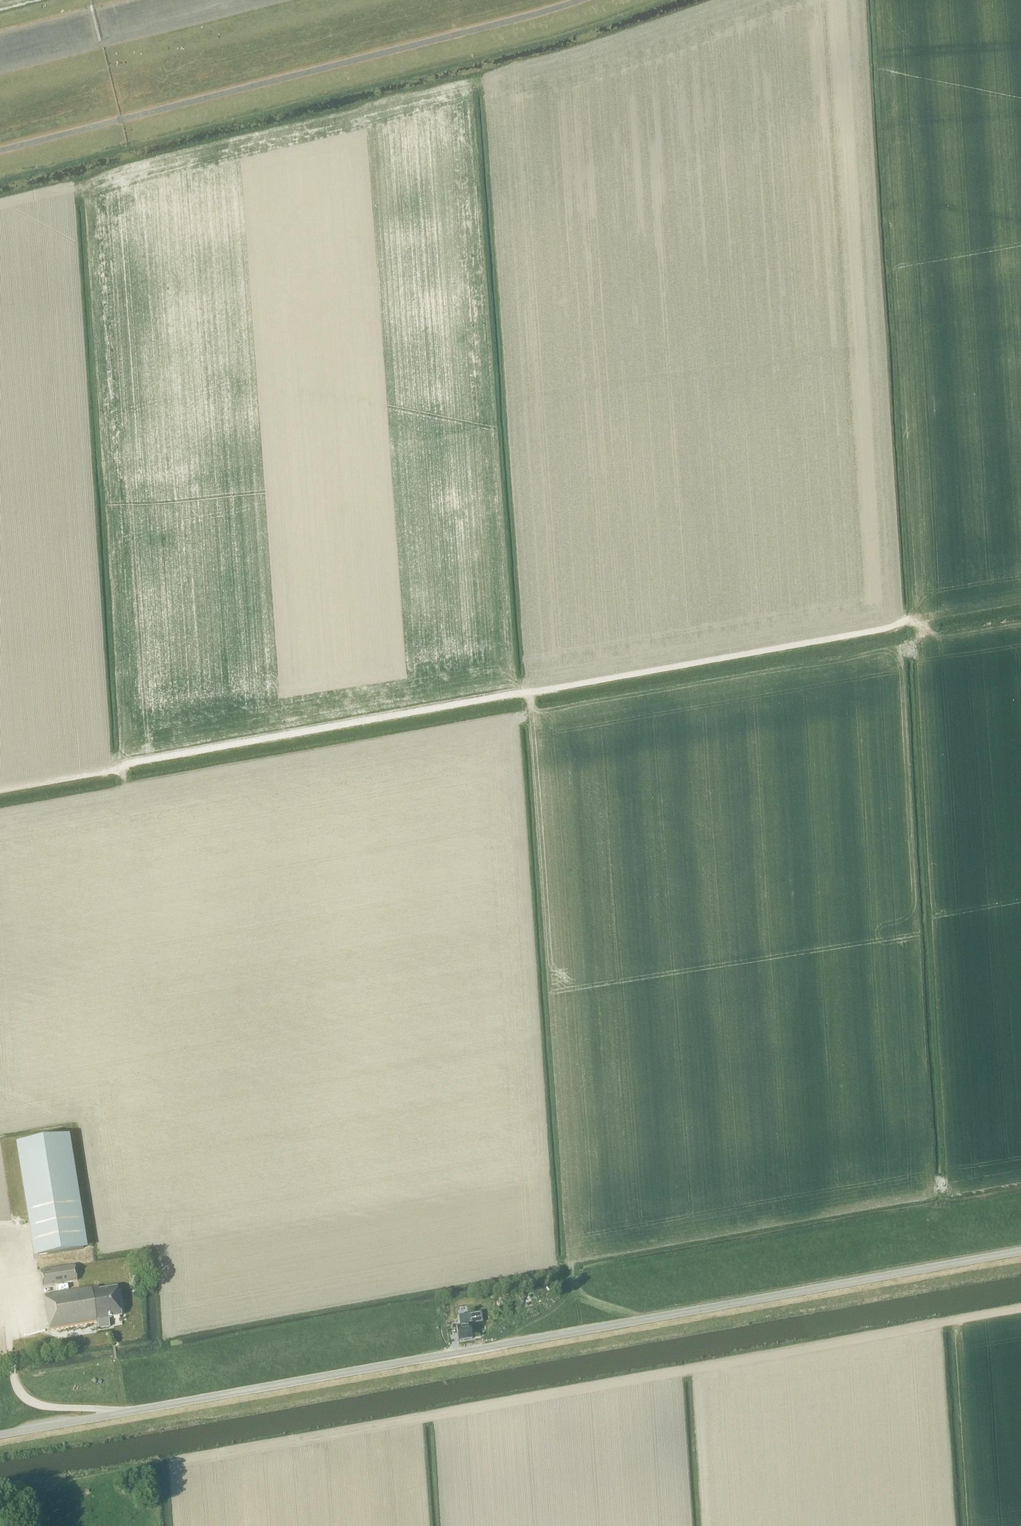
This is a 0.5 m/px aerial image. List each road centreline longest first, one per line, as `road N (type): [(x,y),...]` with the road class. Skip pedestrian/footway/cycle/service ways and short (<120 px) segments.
road 1 (unclassified): [(1020,1252),(0,1435)]
road 2 (unclassified): [(0,151),(581,0)]

